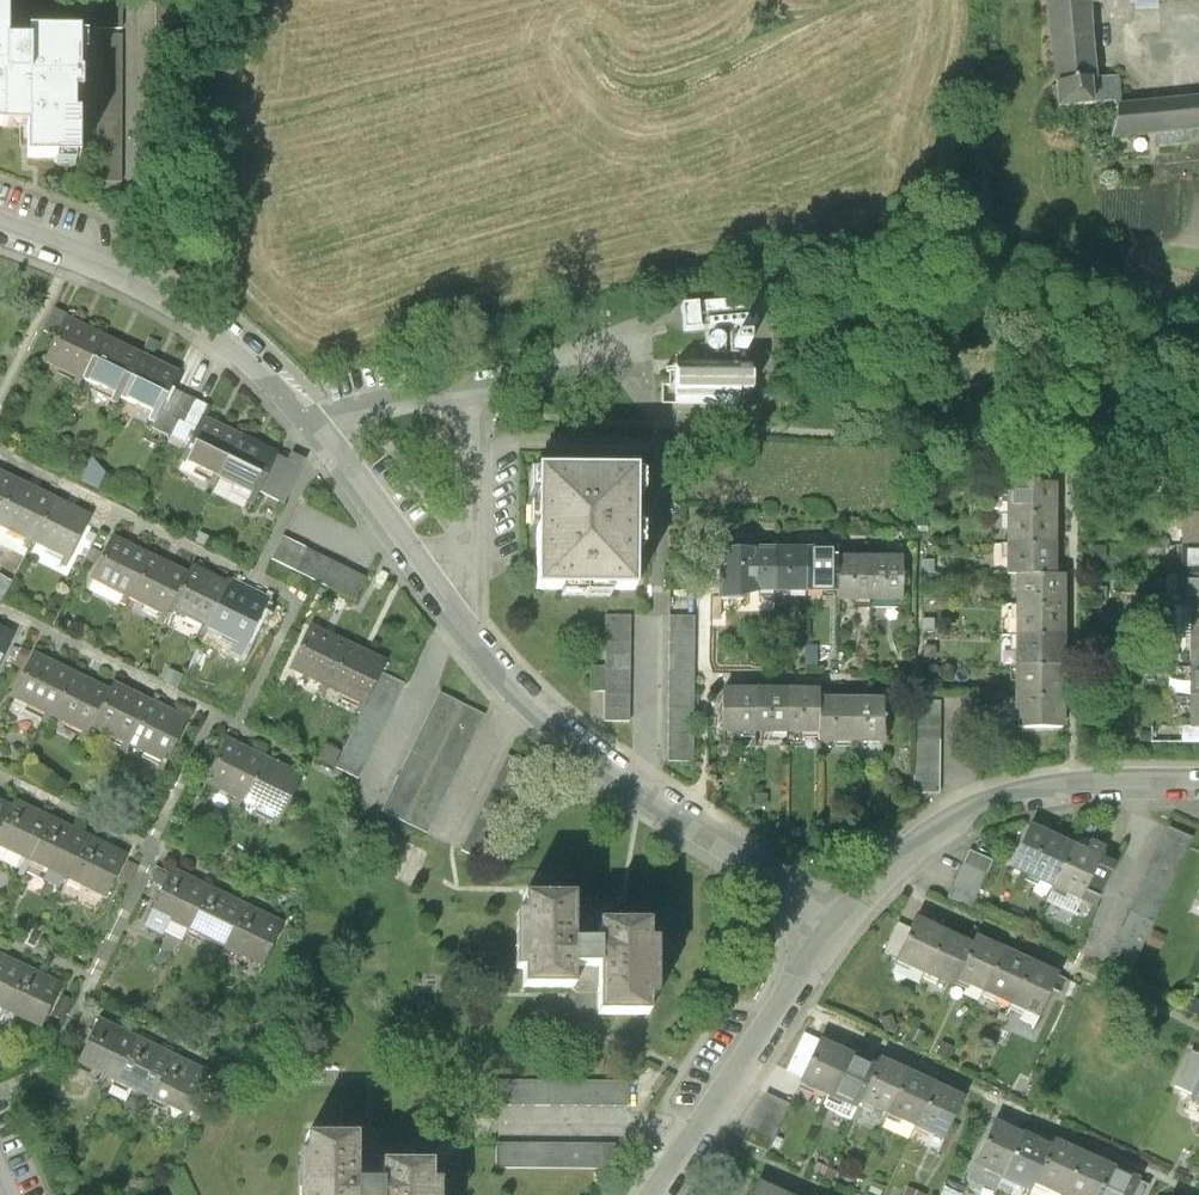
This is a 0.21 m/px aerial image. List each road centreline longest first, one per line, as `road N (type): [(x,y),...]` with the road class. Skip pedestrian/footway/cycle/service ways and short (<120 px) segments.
road 1 (residential): [(837,918),(608,766),(531,703),(338,452),(230,340),(147,288),(0,225)]
road 2 (tertiary): [(837,918),(919,839),(1007,794),(1103,782),(1198,782)]
road 3 (tertiary): [(652,1194),(837,918)]

